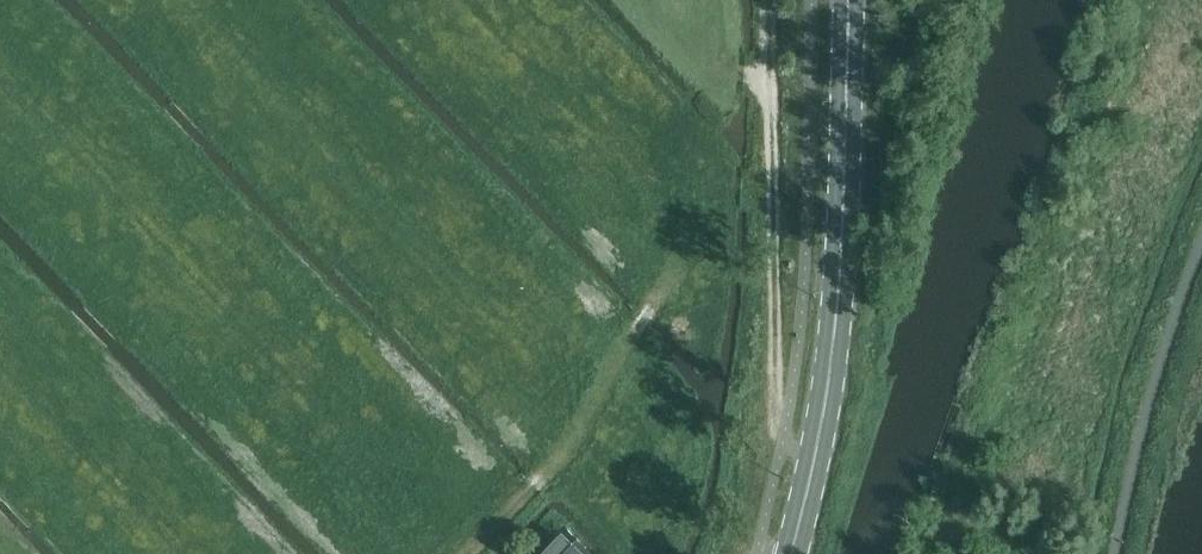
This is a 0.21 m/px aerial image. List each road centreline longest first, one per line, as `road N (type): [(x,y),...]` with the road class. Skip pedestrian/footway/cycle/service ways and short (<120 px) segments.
road 1 (track): [(770,79),(728,66),(634,345),(524,495),(469,553)]
road 2 (primary): [(793,553),(836,329),(850,0)]
road 3 (track): [(770,79),(772,403),(785,443),(816,455)]
road 4 (unclassified): [(1115,553),(1164,352),(1201,254)]

